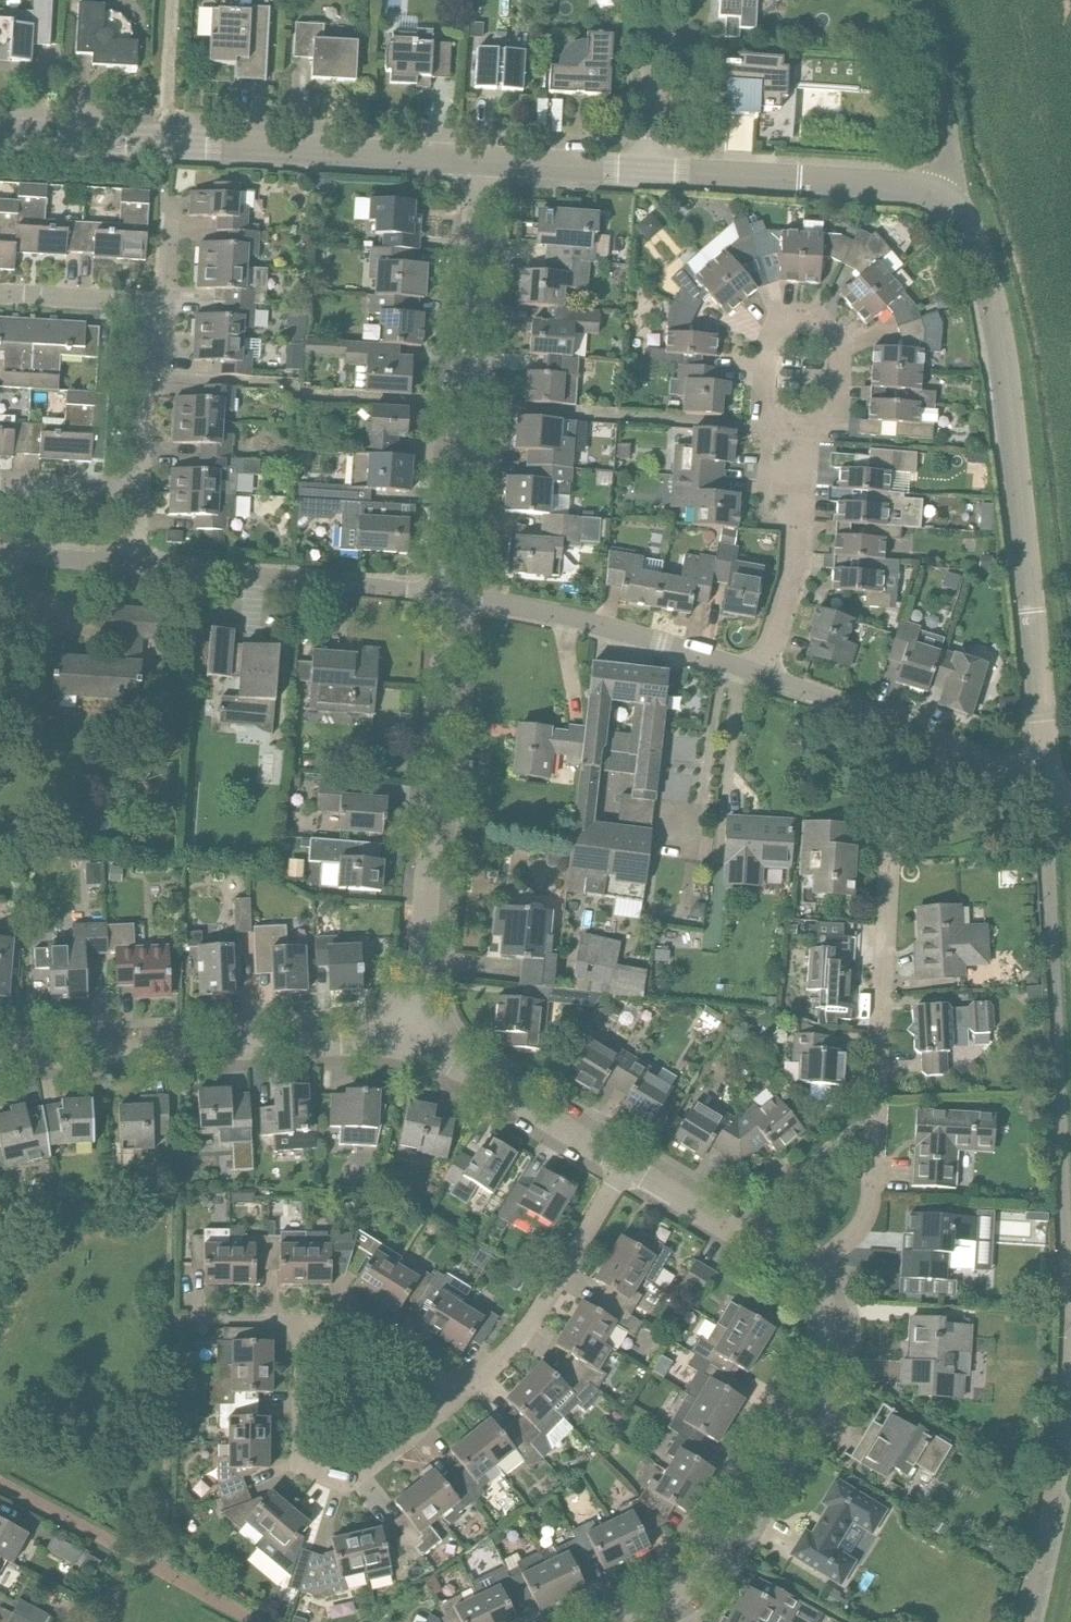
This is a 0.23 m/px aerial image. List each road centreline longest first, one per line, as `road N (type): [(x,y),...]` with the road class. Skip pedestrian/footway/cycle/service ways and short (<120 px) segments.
road 1 (tertiary): [(1045,787),(1004,364),(964,219),(941,195),(919,187),(648,170)]
road 2 (residential): [(1027,1621),(1060,1444),(1069,1325),(1045,787)]
road 3 (tertiary): [(475,161),(0,135)]
road 4 (residential): [(808,1276),(855,1235),(868,1210),(891,833)]
road 5 (residential): [(412,1041),(448,594)]
road 6 (residential): [(448,594),(475,161)]
road 7 (residential): [(640,1621),(699,1587),(821,1377),(829,1329),(808,1276)]
road 8 (residential): [(412,1041),(0,1057)]
road 9 (residential): [(763,677),(562,615),(448,594)]
road 10 (residential): [(424,1394),(402,1365),(370,1345),(346,1333),(303,1331),(292,1341),(288,1440),(294,1454),(344,1465)]
road 11 (residential): [(626,1166),(516,1344),(424,1394)]
road 12 (residential): [(448,594),(136,564)]
road 13 (residential): [(1045,787),(763,677)]
road 14 (residential): [(763,677),(799,548),(797,429)]
road 15 (residential): [(626,1166),(412,1041)]
road 16 (residential): [(808,1276),(626,1166)]
road 17 (residential): [(140,495),(148,309)]
road 18 (tertiary): [(648,170),(475,161)]
road 19 (residential): [(648,170),(656,0)]
road 20 (residential): [(807,320),(834,337),(841,355),(832,411),(819,425),(797,429)]
road 21 (residential): [(797,429),(768,407),(767,350),(776,328),(807,320)]
road 22 (residential): [(148,309),(0,297)]
road 23 (residential): [(140,495),(0,483)]
road 24 (residential): [(136,564),(0,552)]

